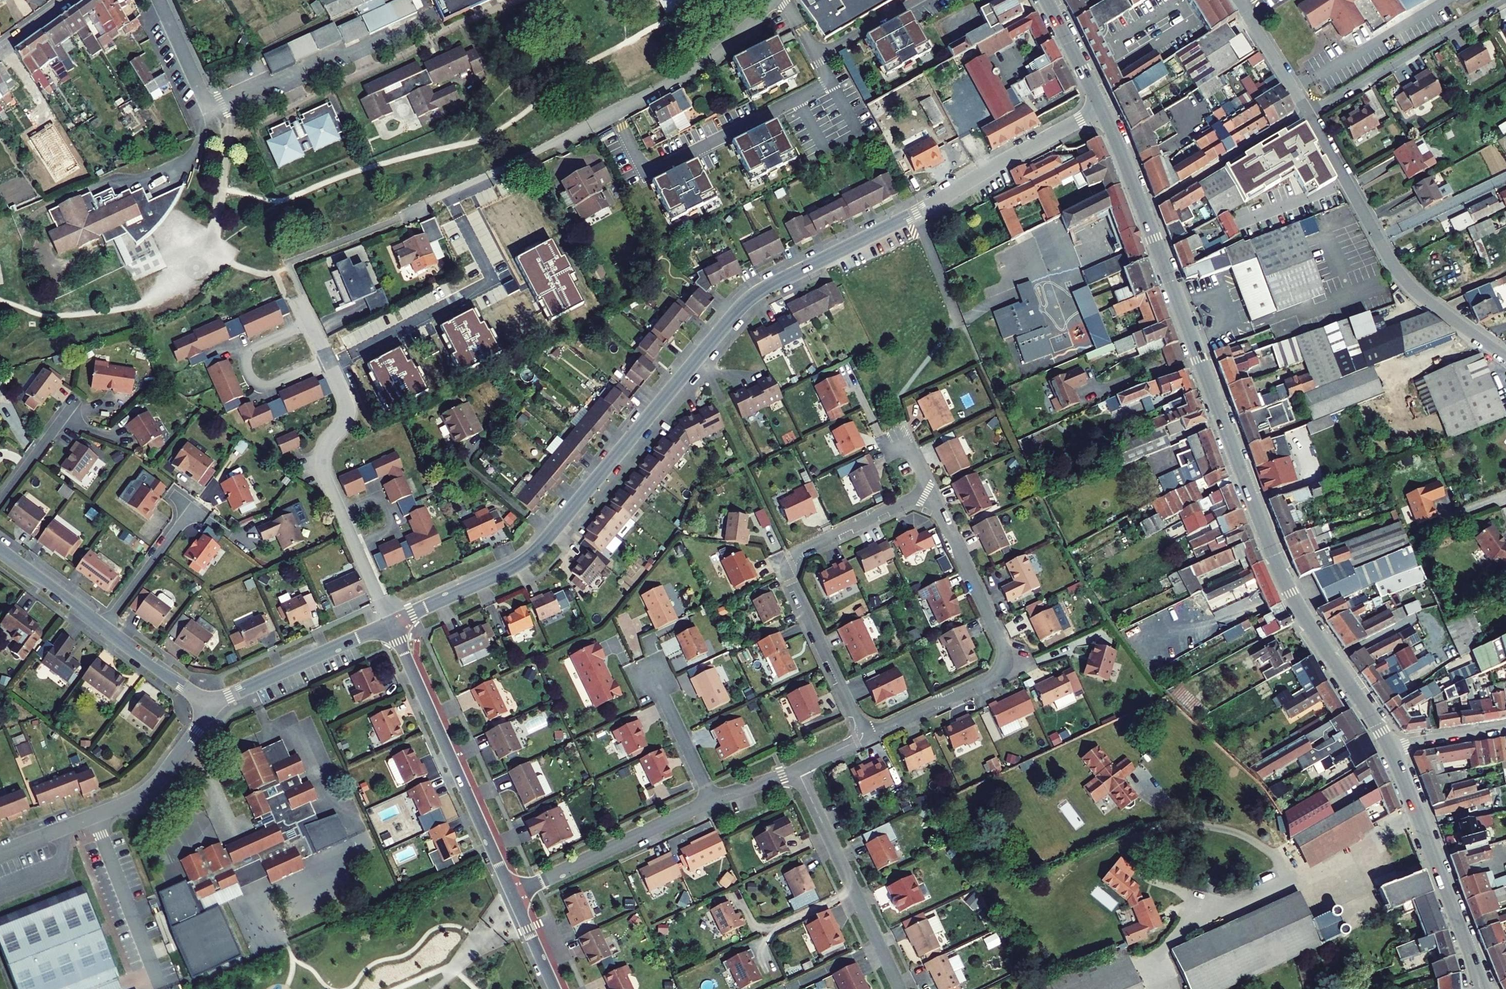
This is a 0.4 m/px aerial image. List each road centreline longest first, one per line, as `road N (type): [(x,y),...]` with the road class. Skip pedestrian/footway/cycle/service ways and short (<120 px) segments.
road 1 (residential): [(391,622),(533,552),(749,298),(1102,109)]
road 2 (secondary): [(1144,213),(1289,590),(1390,748)]
road 3 (residential): [(766,0),(693,70),(405,216)]
road 4 (residential): [(866,737),(789,562),(931,490)]
road 5 (residential): [(931,490),(1003,645),(1003,660),(991,676),(866,737)]
road 6 (residential): [(159,0),(210,102),(418,22)]
road 7 (residential): [(1308,113),(1403,278),(1505,356)]
road 8 (residential): [(513,894),(391,622)]
road 9 (residential): [(0,853),(145,793),(212,708)]
road 10 (secondary): [(1390,748),(1482,988)]
road 11 (residential): [(899,988),(798,770)]
road 12 (residential): [(1501,0),(1308,113)]
road 13 (residential): [(513,894),(714,799)]
road 14 (residential): [(212,708),(391,622)]
road 15 (residential): [(1308,113),(1144,213)]
road 16 (residential): [(309,322),(250,348),(251,376),(271,385),(327,359)]
road 17 (residential): [(327,359),(347,404),(322,464),(342,514)]
road 18 (residential): [(187,511),(104,626)]
road 19 (residential): [(714,799),(652,676)]
road 20 (residential): [(104,626),(212,708)]
road 21 (residential): [(1239,0),(1308,113)]
road 22 (residential): [(0,550),(104,626)]
road 23 (residential): [(74,401),(0,501)]
road 24 (secondary): [(1046,0),(1102,109)]

